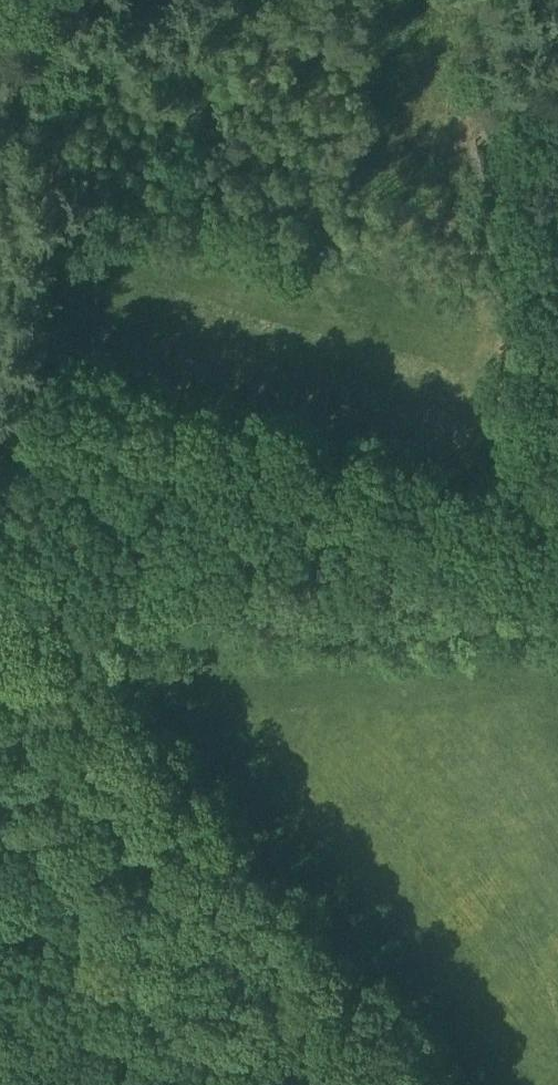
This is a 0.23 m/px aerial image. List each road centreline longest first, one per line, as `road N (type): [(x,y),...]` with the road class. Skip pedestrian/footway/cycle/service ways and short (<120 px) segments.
road 1 (track): [(557,601),(0,613)]
road 2 (track): [(324,1084),(0,680)]
road 3 (track): [(0,447),(63,90),(45,0)]
road 4 (track): [(60,125),(211,5),(330,0)]

